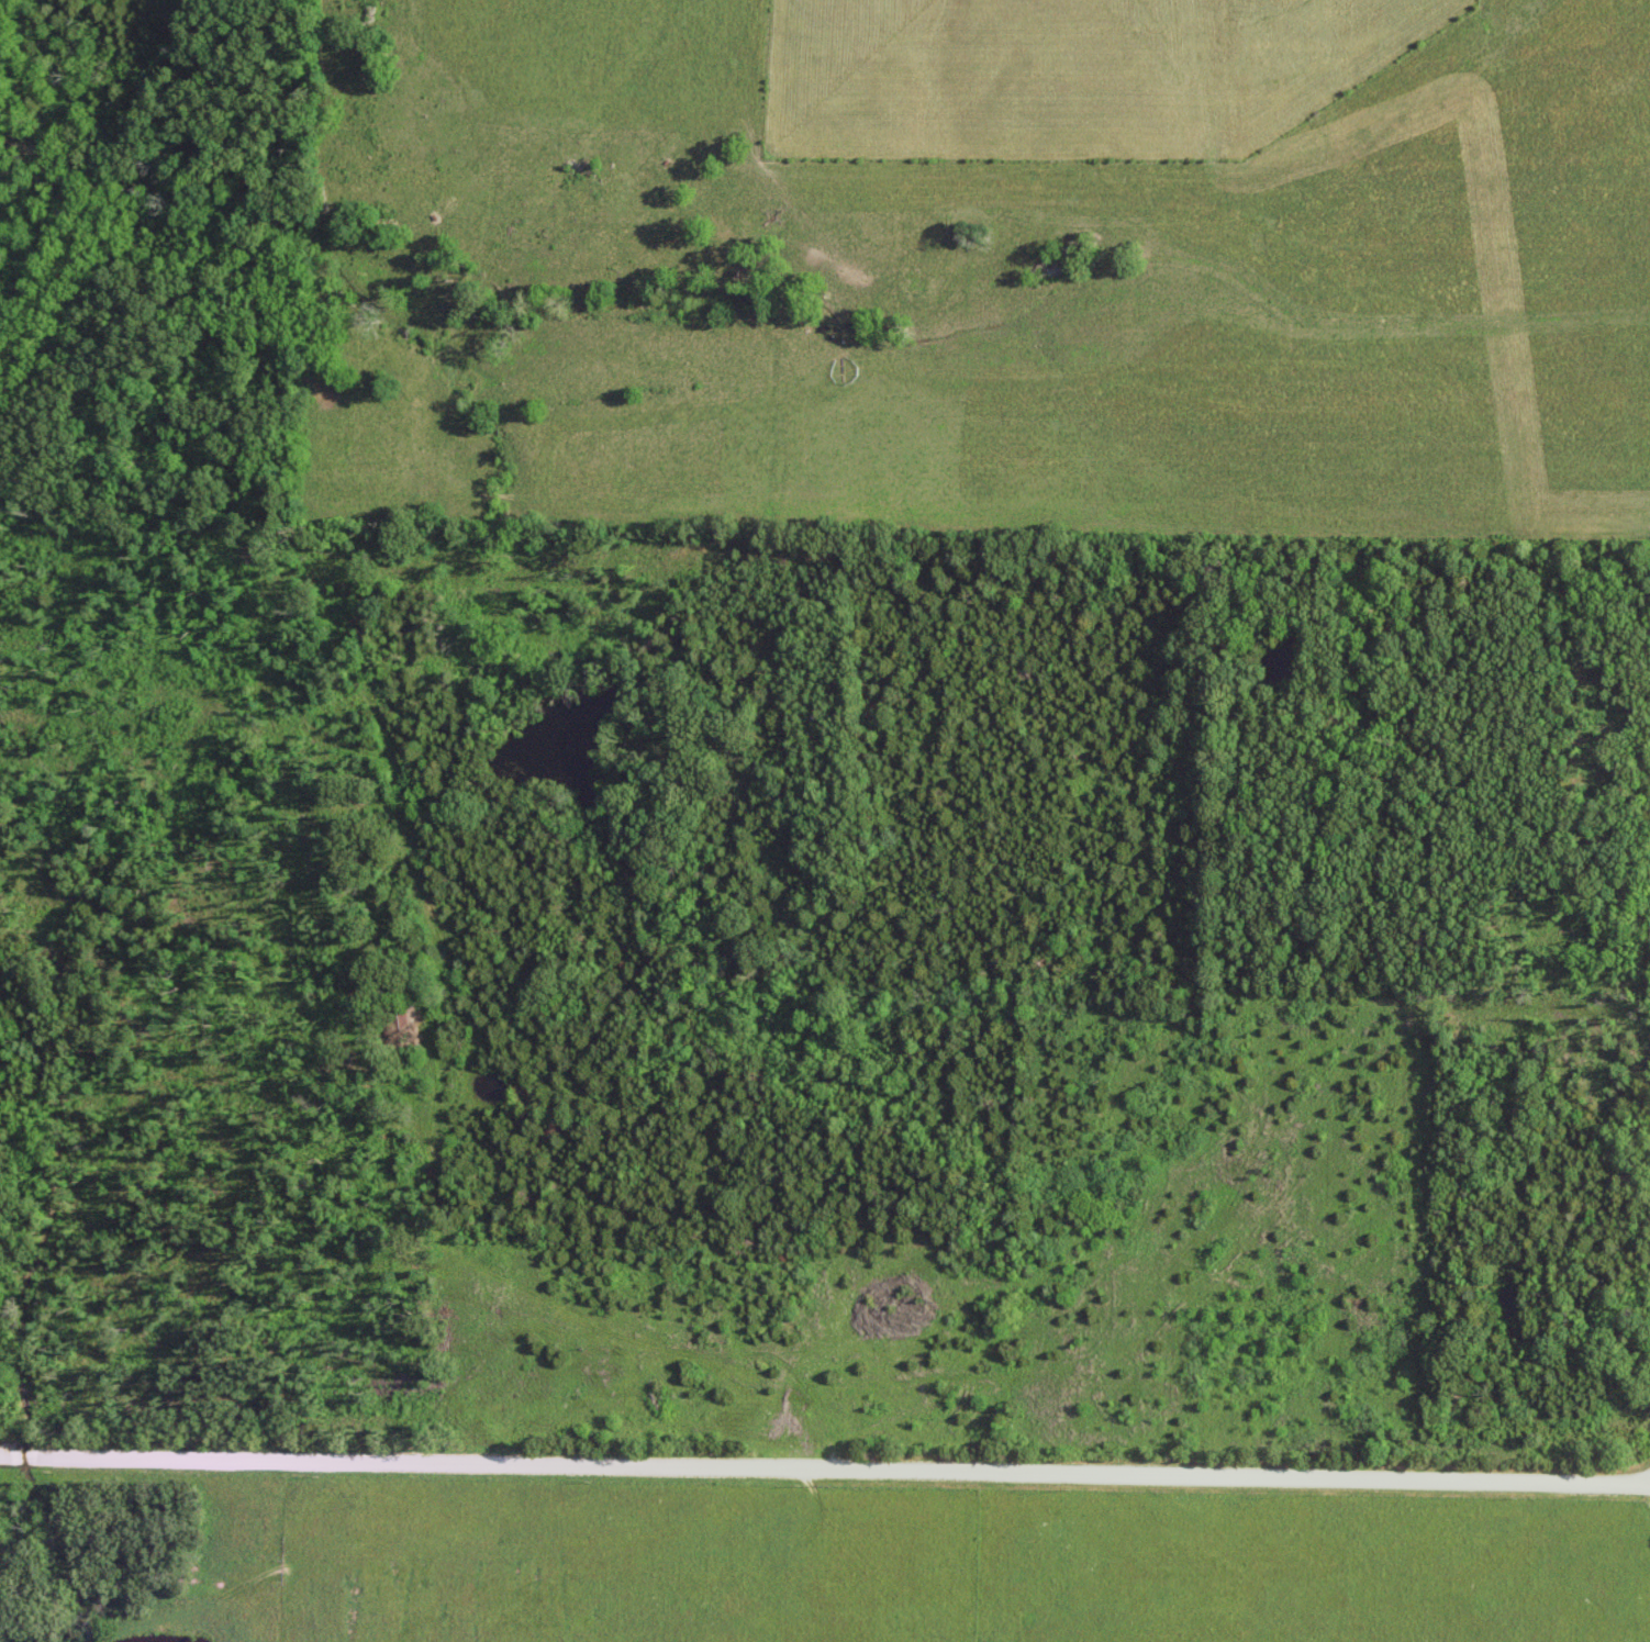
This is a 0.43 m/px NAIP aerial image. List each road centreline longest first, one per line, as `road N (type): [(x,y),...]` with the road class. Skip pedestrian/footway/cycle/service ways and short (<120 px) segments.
road 1 (residential): [(0,1450),(1649,1479)]

